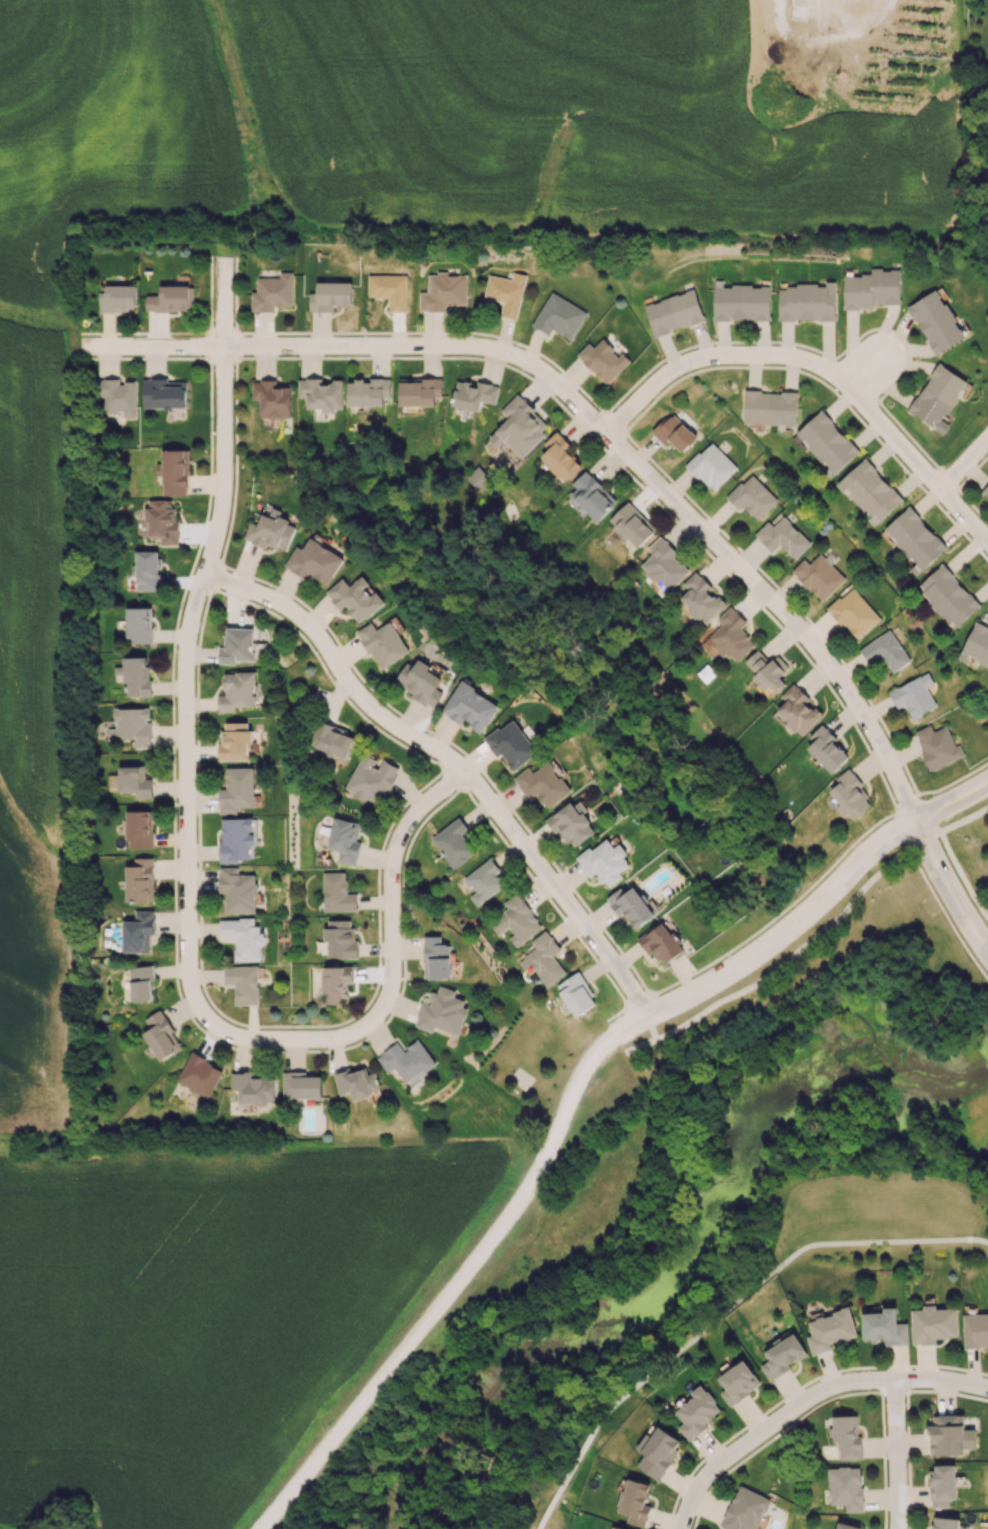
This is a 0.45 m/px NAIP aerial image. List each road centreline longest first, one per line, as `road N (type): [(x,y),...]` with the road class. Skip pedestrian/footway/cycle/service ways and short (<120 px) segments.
road 1 (residential): [(917,824),(894,764),(810,642),(586,417),(517,362),(432,350),(81,346)]
road 2 (residential): [(315,1044),(242,1040),(214,1027),(192,986),(186,657),(220,514),(225,346)]
road 3 (residential): [(201,580),(298,624),(362,706),(464,776),(561,893),(647,1017)]
road 4 (residential): [(266,1528),(513,1218),(580,1086),(620,1036)]
road 5 (residential): [(987,538),(852,393),(801,362),(711,362),(681,371),(604,436)]
road 6 (residential): [(620,1036),(752,964),(917,824)]
road 7 (residential): [(987,1391),(898,1381),(837,1391),(724,1464),(699,1488),(683,1528)]
road 8 (residential): [(464,776),(398,846),(387,1003),(357,1038),(315,1044)]
road 9 (residential): [(917,824),(987,963)]
road 10 (residential): [(898,1381),(896,1528)]

